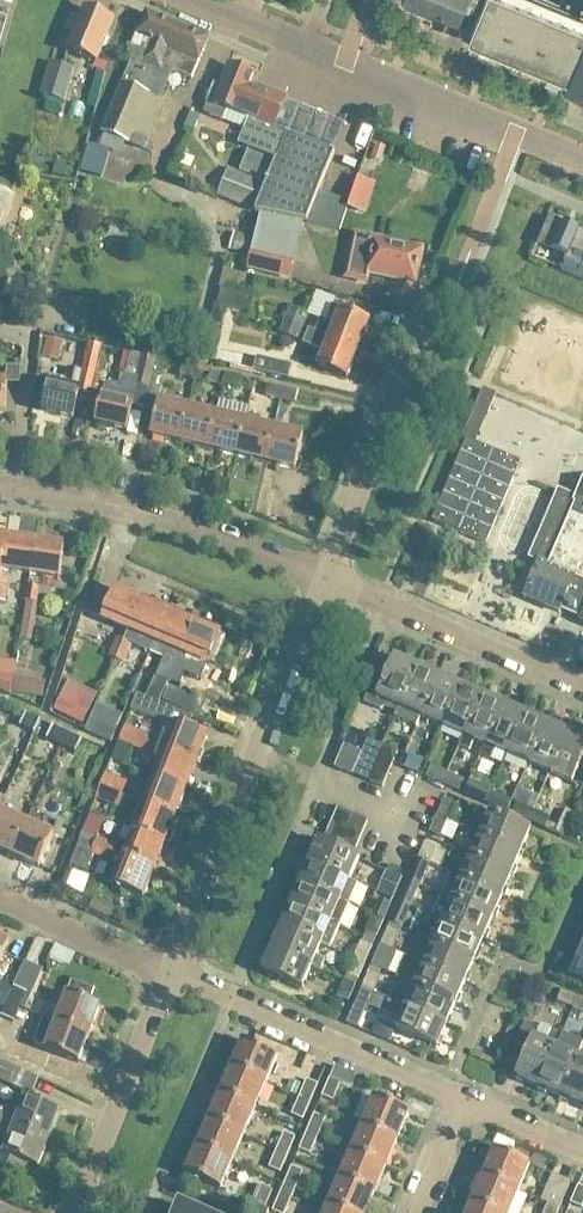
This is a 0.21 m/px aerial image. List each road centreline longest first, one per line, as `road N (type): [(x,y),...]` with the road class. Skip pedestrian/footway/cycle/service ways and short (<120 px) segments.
road 1 (residential): [(166,974),(321,576)]
road 2 (residential): [(465,1100),(166,974)]
road 3 (residential): [(321,576),(187,524),(14,489)]
road 4 (residential): [(321,576),(424,329),(451,292)]
road 5 (tertiary): [(582,160),(308,46)]
road 6 (residential): [(582,689),(321,576)]
road 7 (residential): [(73,1212),(166,974)]
road 8 (residential): [(14,489),(31,339),(0,330)]
road 9 (residential): [(166,974),(0,899)]
road 10 (residential): [(582,1150),(465,1100)]
road 11 (residential): [(415,1212),(465,1100)]

